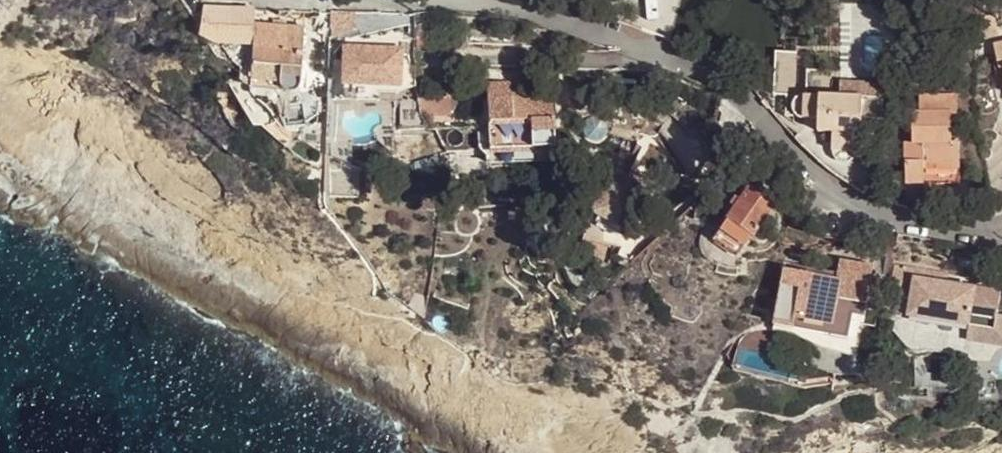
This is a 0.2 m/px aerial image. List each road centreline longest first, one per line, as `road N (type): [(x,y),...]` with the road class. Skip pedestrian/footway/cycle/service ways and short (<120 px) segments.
road 1 (residential): [(438,0),(560,21),(684,65),(740,98),(801,163),(867,206),(919,220),(1001,227)]

